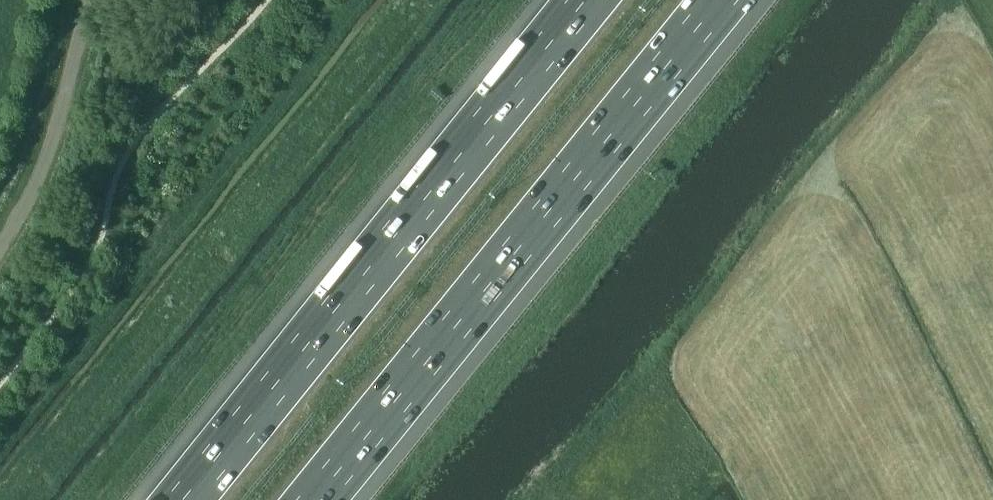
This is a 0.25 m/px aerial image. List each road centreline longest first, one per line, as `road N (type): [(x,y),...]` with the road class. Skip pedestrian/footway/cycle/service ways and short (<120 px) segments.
road 1 (motorway): [(316,499),(723,0)]
road 2 (motorway): [(588,0),(183,499)]

